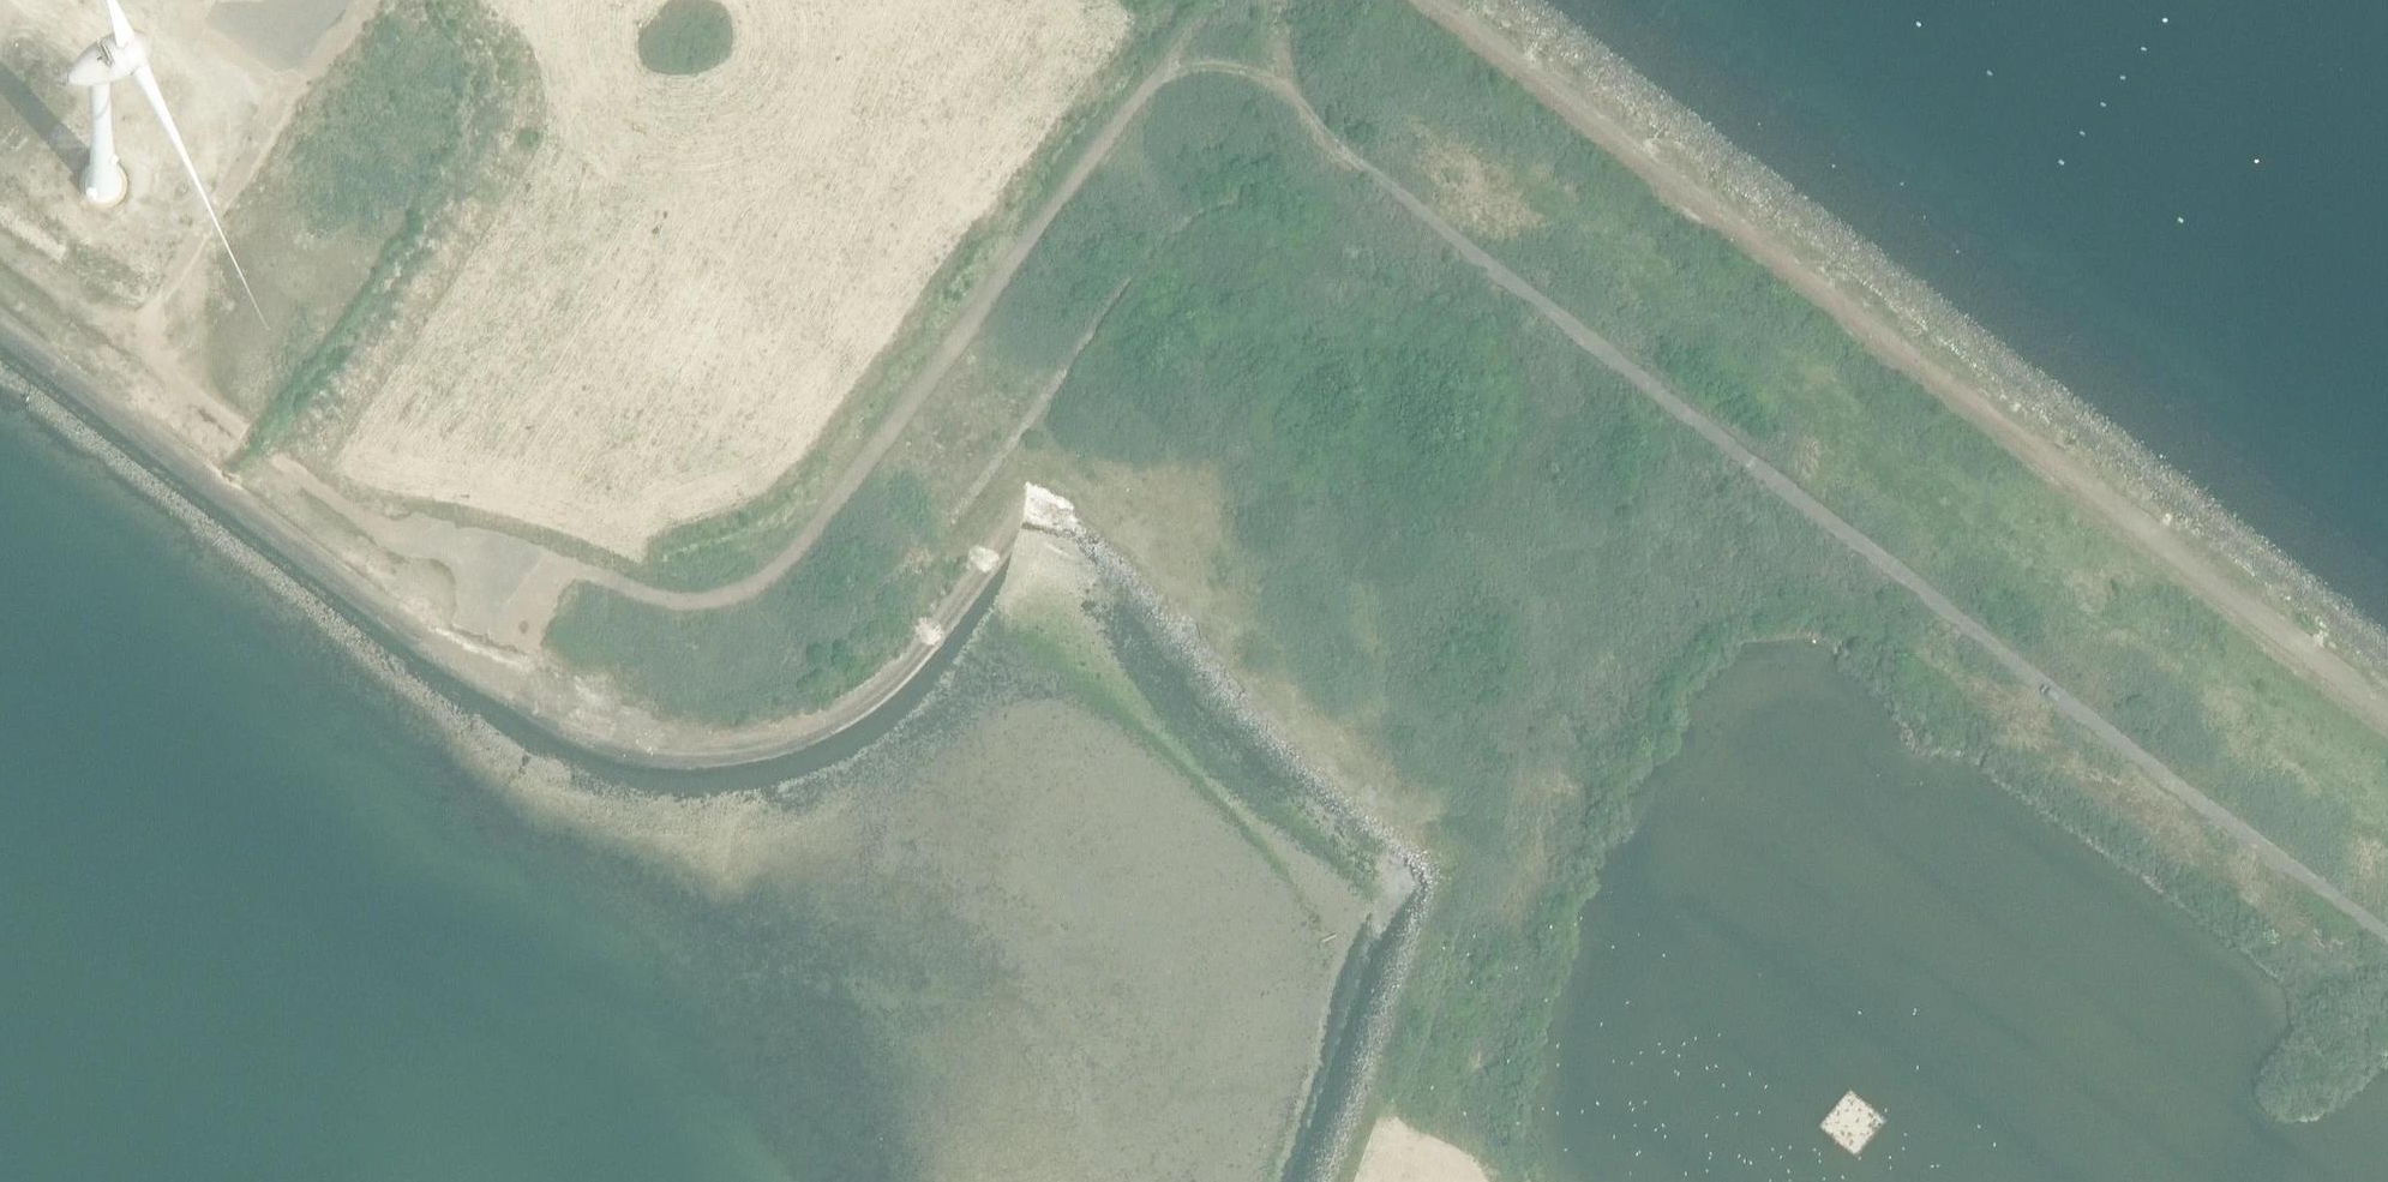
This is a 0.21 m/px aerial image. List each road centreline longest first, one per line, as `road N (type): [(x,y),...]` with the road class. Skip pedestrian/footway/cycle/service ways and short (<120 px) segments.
road 1 (unclassified): [(1426,0),(2387,716)]

